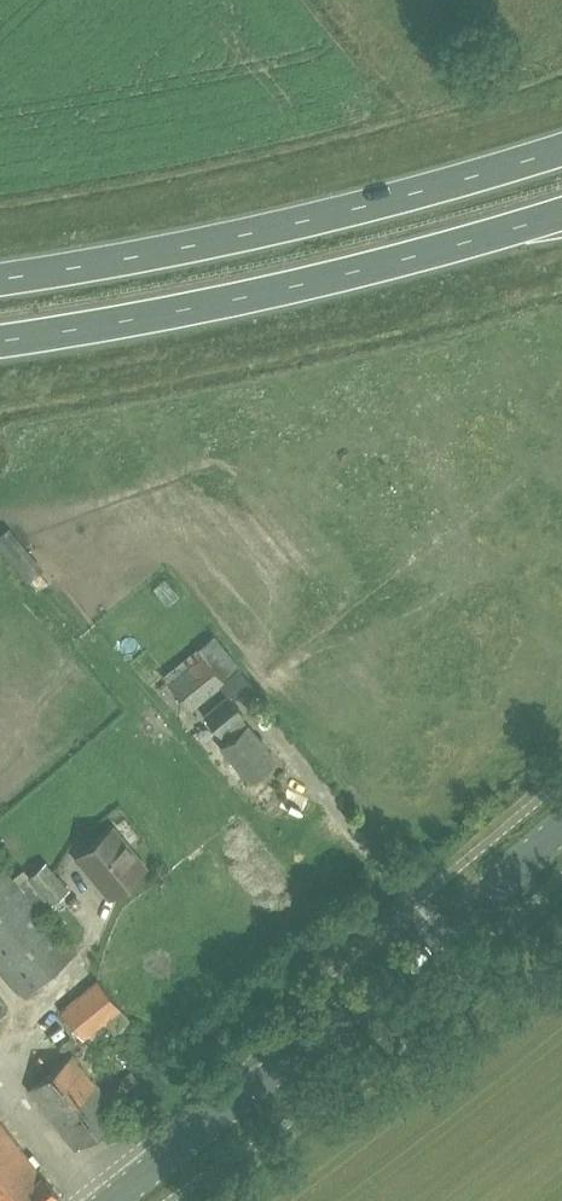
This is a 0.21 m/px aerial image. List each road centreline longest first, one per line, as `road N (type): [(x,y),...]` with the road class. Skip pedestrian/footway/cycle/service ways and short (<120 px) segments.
road 1 (tertiary): [(111,1200),(561,834)]
road 2 (trunk): [(561,146),(216,240),(0,278)]
road 3 (trunk): [(0,340),(273,289),(561,213)]

